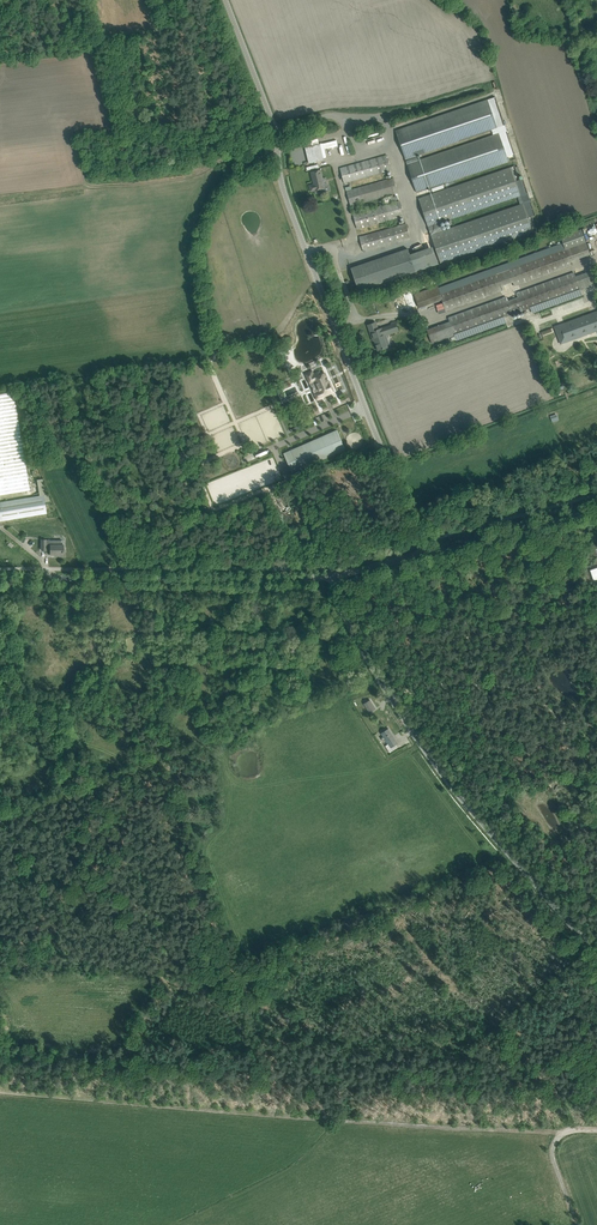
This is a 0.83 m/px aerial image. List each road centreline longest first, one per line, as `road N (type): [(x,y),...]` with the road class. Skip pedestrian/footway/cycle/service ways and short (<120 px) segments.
road 1 (unclassified): [(426,553),(289,203),(272,119),(226,0)]
road 2 (unclassified): [(596,954),(443,775),(346,619),(333,575)]
road 3 (tertiary): [(0,578),(333,575)]
road 4 (tertiary): [(426,553),(596,509)]
road 5 (unclassified): [(576,1224),(553,1151),(568,1131),(596,1130)]

